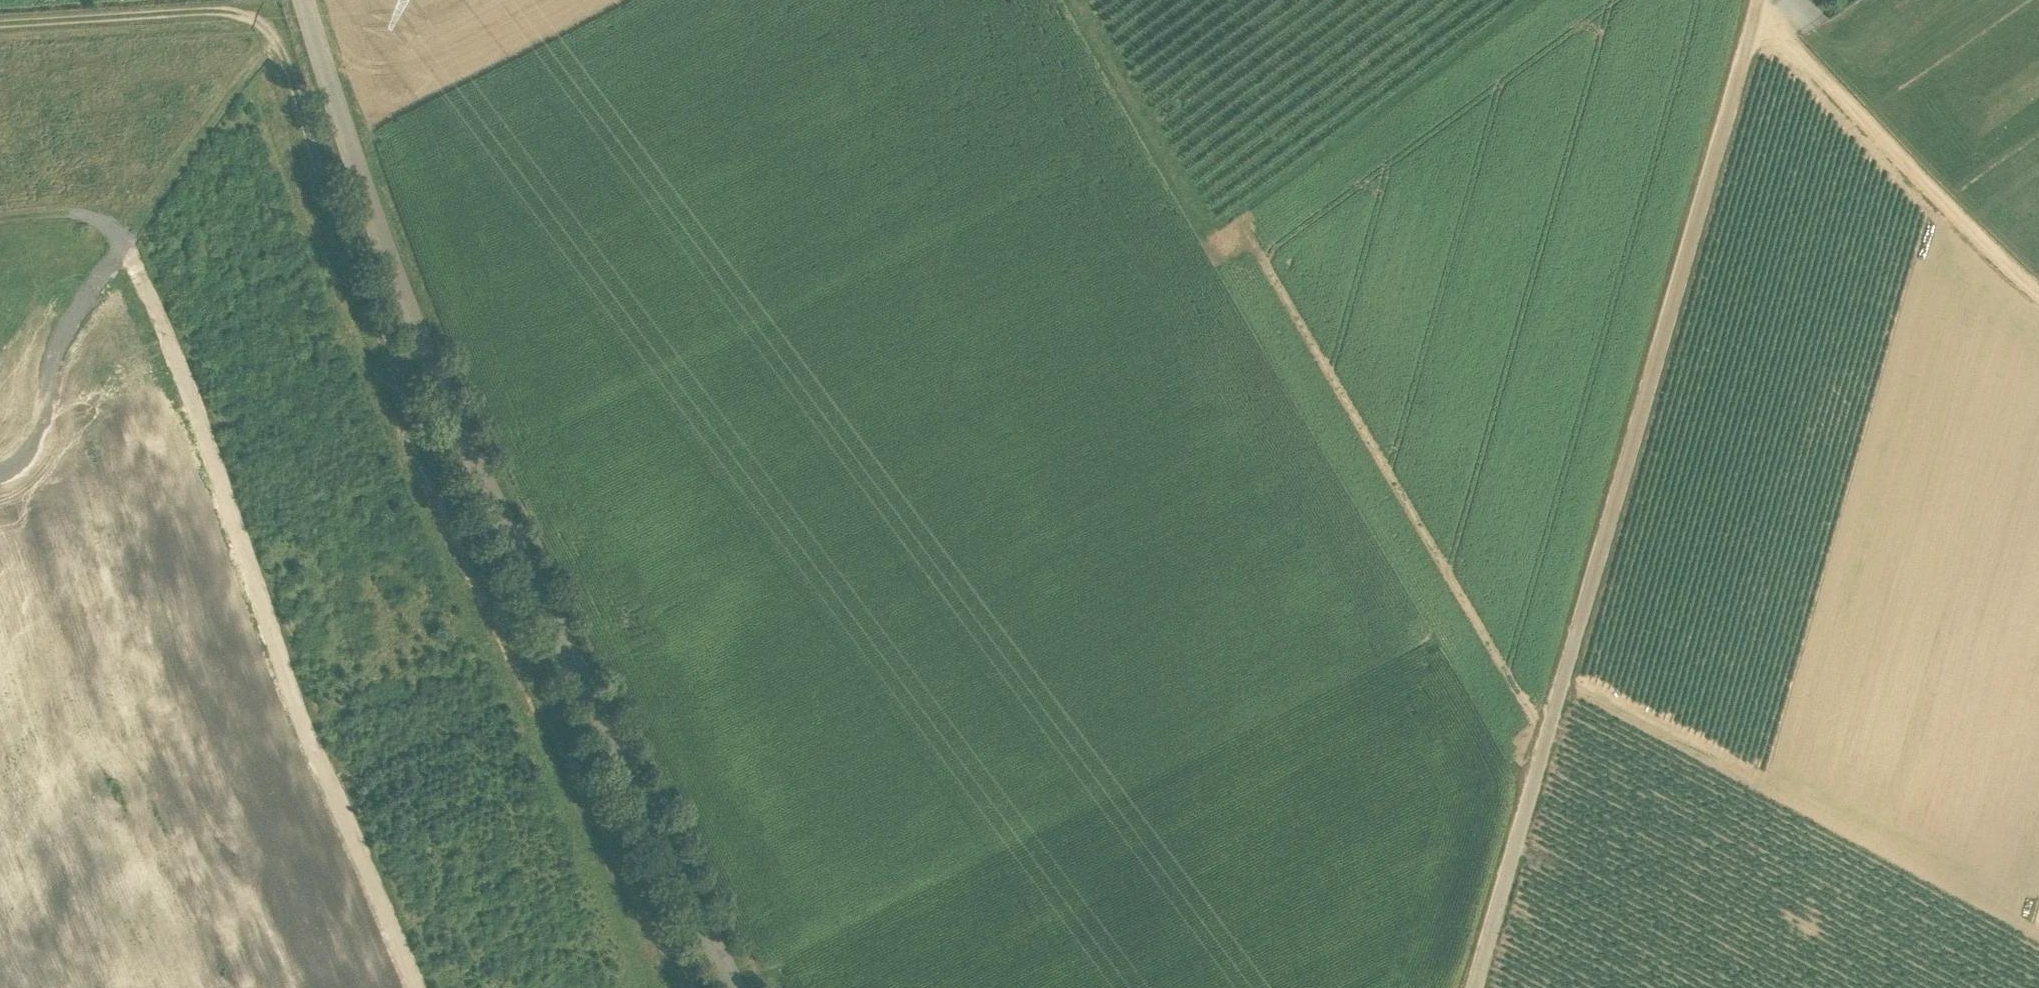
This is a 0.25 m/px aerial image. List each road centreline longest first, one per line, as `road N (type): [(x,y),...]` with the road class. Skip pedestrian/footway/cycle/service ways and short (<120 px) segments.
road 1 (unclassified): [(733,987),(522,580),(374,239),(297,0)]
road 2 (unclassified): [(1462,987),(1739,68),(1753,0)]
road 3 (track): [(671,987),(472,585),(298,204),(272,79),(252,71)]
road 4 (track): [(0,224),(61,214),(92,232),(120,258),(165,334),(219,467),(268,631),(407,987)]
road 5 (track): [(0,28),(227,12),(274,32),(263,59),(120,258),(74,334),(44,407)]
road 6 (track): [(2038,292),(1751,6)]

